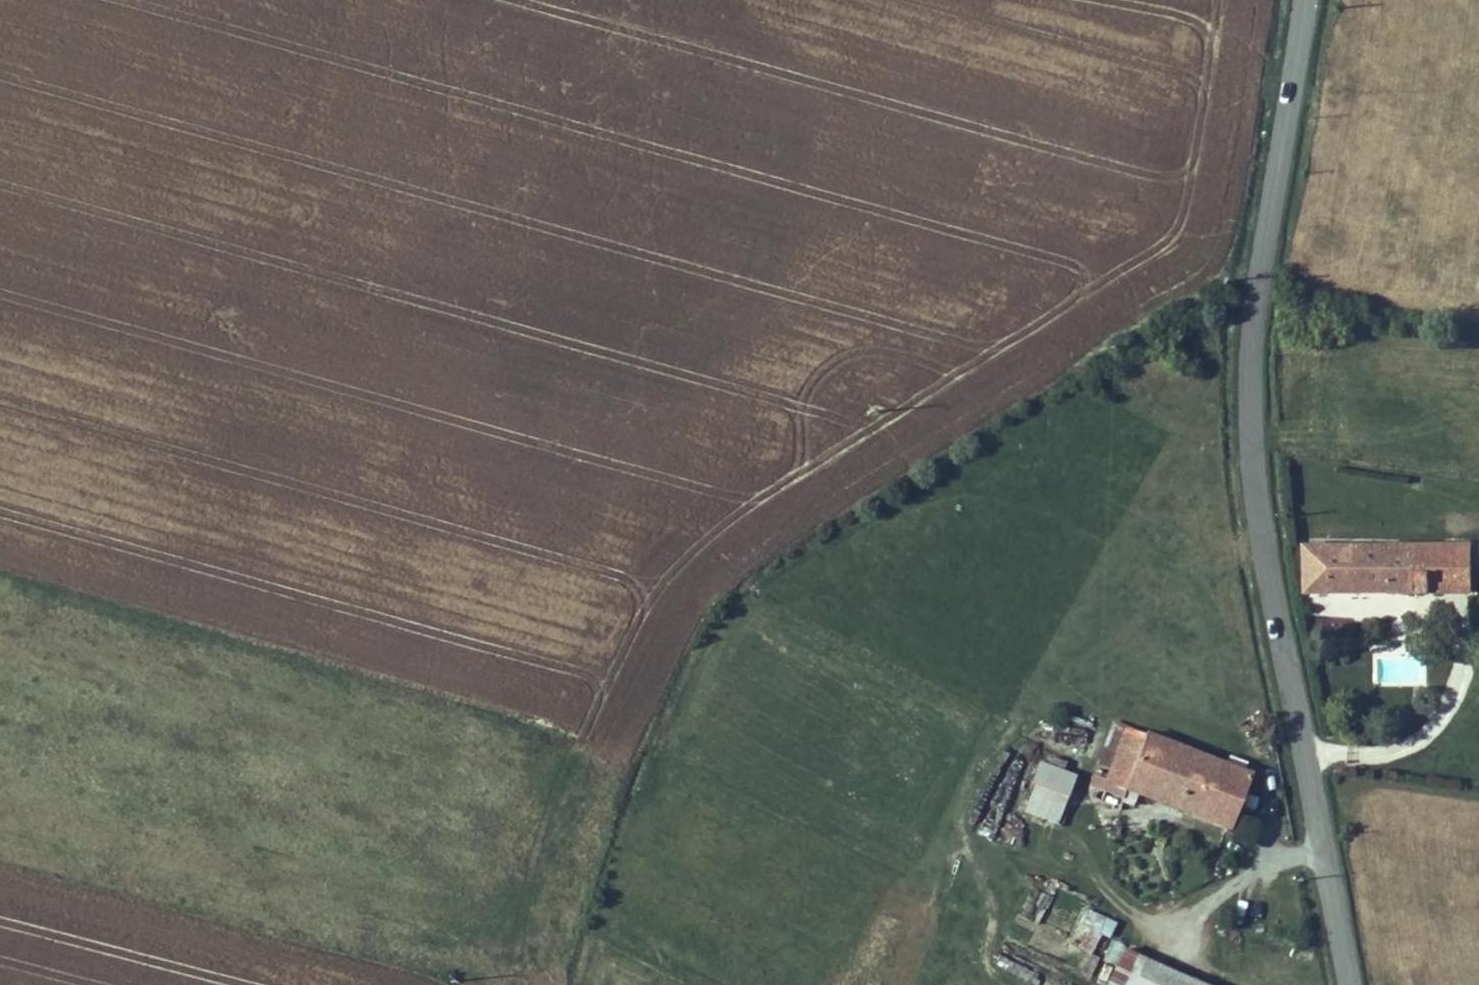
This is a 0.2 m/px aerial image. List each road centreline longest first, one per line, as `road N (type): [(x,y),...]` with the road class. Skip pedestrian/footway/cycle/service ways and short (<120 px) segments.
road 1 (tertiary): [(1348,984),(1272,598),(1252,447),(1256,303),(1305,0)]

